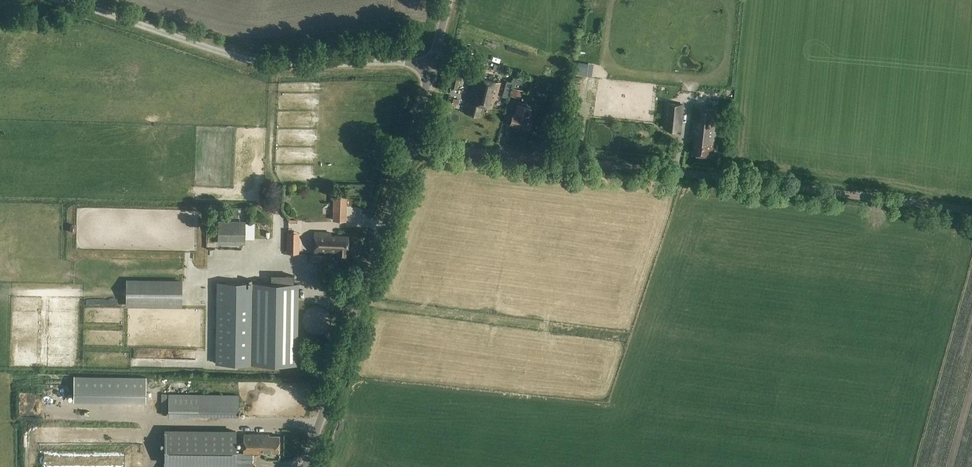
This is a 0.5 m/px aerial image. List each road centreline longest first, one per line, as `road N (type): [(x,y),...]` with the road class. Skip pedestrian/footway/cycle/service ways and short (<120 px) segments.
road 1 (unclassified): [(971,211),(411,145)]
road 2 (unclassified): [(431,66),(266,65),(59,0)]
road 3 (unclassified): [(304,466),(411,145)]

